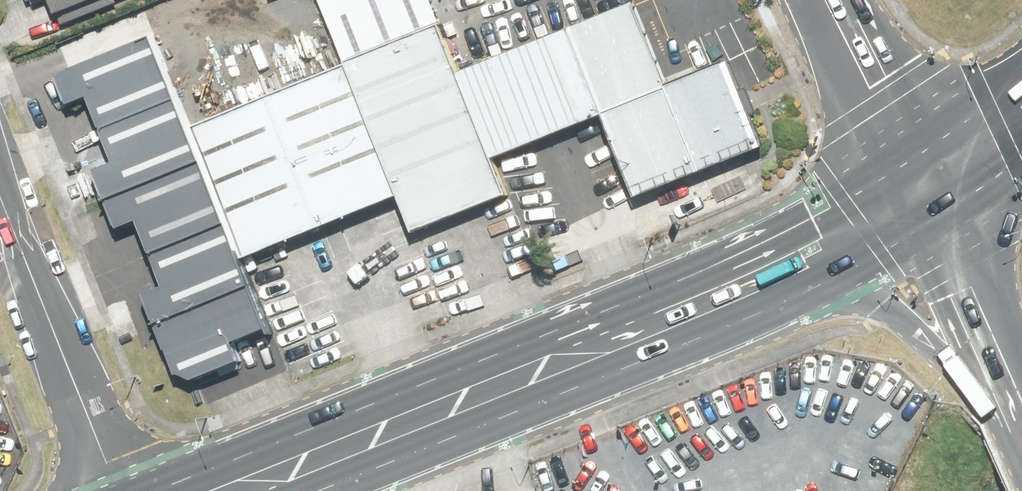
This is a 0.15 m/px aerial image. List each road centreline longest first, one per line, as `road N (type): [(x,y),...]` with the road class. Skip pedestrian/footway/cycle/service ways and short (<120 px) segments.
road 1 (primary): [(140,490),(414,386),(899,169)]
road 2 (primary): [(823,279),(662,359),(326,490)]
road 3 (residential): [(111,490),(0,212)]
road 4 (primary): [(1006,376),(823,279)]
road 5 (secondary): [(899,169),(820,0)]
road 6 (secondary): [(1006,376),(928,226)]
road 7 (primary): [(899,169),(1021,73)]

